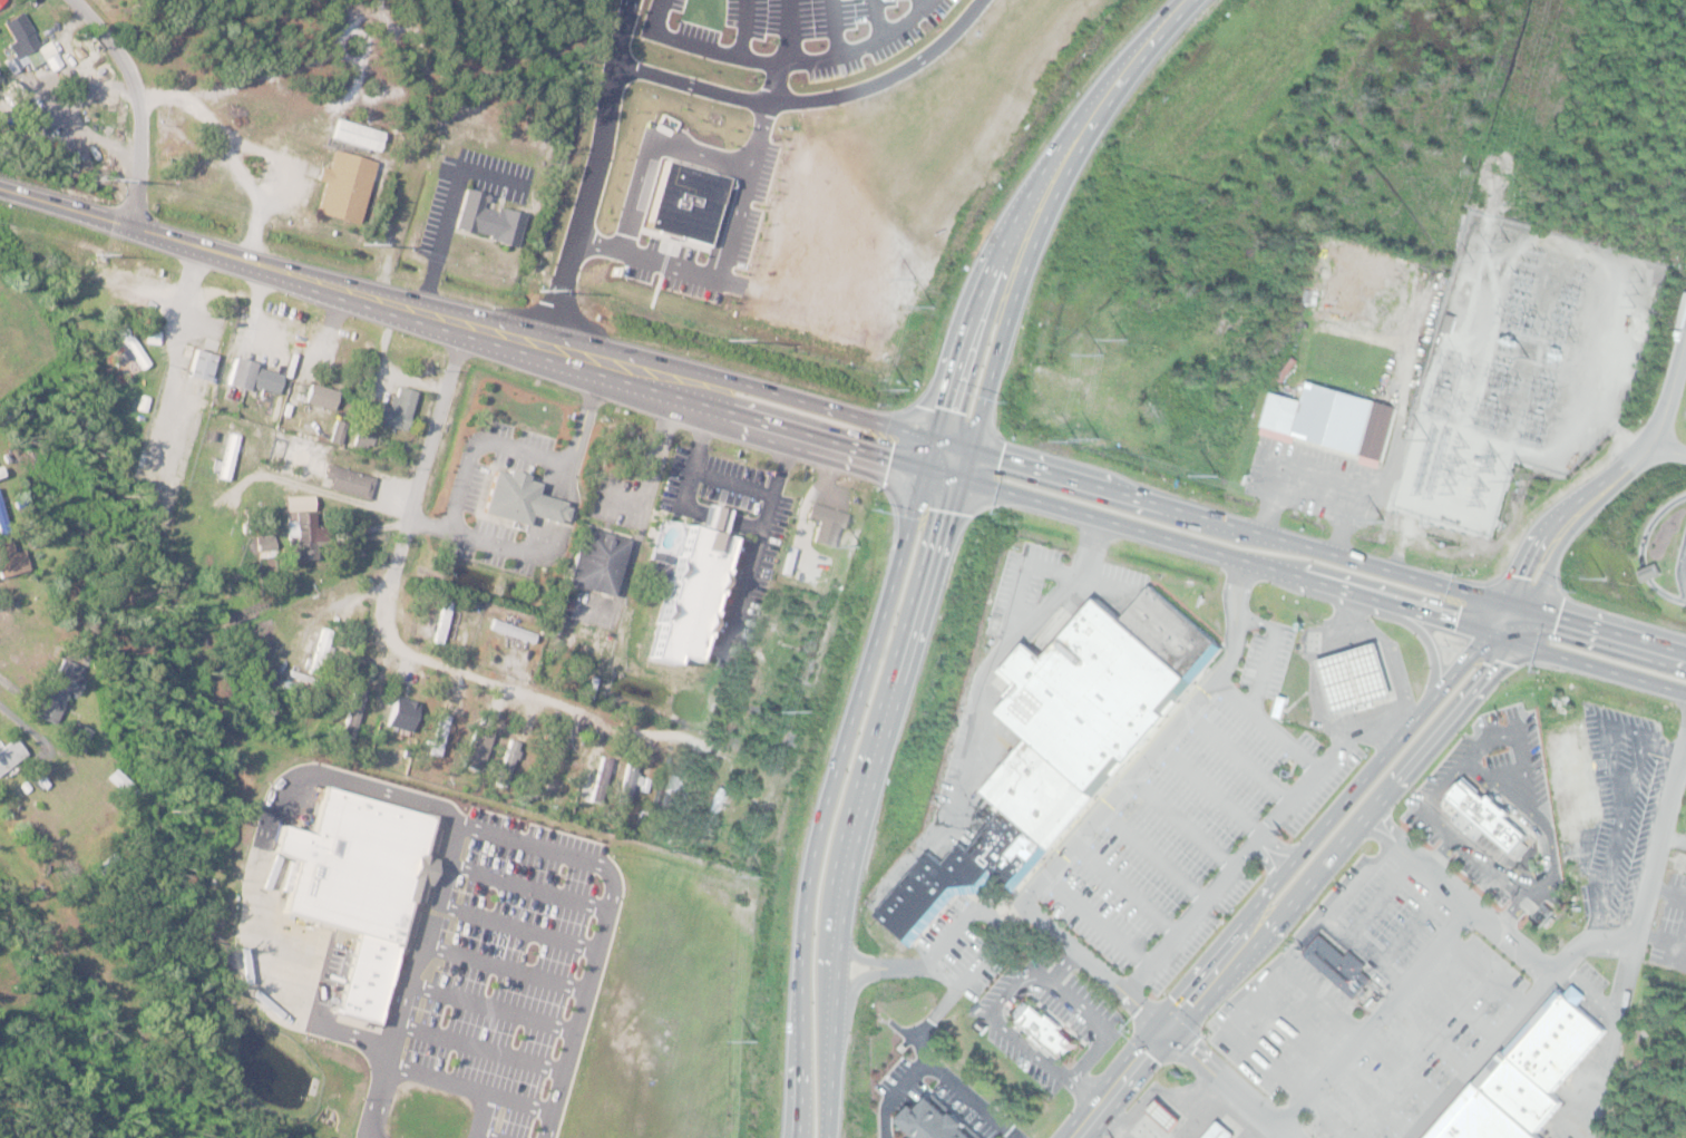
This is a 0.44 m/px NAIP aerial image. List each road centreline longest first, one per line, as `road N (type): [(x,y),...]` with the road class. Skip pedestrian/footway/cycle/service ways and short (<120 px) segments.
road 1 (secondary): [(377,298),(465,333),(1685,692)]
road 2 (secondary): [(1685,652),(971,448)]
road 3 (secondary): [(934,438),(807,894),(800,1137)]
road 4 (secondary): [(830,1137),(851,860),(971,448)]
road 5 (secondary): [(1509,602),(1058,1137)]
road 6 (secondary): [(1087,1137),(1530,607)]
road 7 (secondary): [(934,438),(547,332),(377,298)]
road 8 (secondary): [(1156,32),(1088,104),(1024,203),(968,321),(934,438)]
road 9 (secondary): [(971,448),(1037,233),(1156,32)]
road 10 (secondary): [(377,298),(0,191)]
road 11 (residential): [(377,640),(711,742)]
road 12 (residential): [(465,333),(377,640)]
road 13 (residential): [(133,231),(139,168),(134,99),(109,45),(69,0)]
road 14 (secondary): [(1358,593),(1401,613),(1425,636),(1435,673),(1425,704)]

